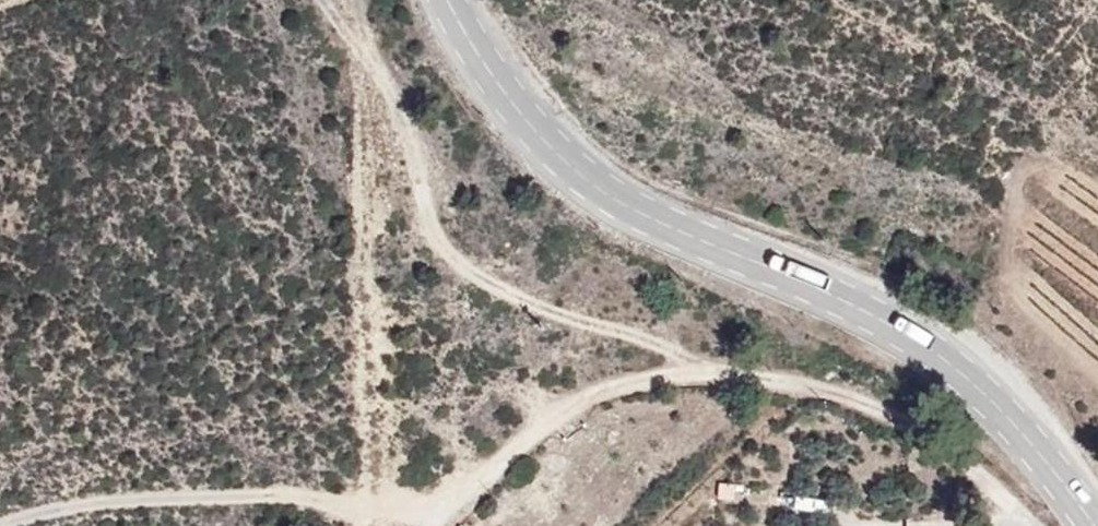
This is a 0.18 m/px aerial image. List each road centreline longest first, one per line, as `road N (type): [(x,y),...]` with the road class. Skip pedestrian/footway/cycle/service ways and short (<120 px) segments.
road 1 (primary): [(1097,525),(1062,471),(990,397),(893,328),(655,221),(566,160),(480,54),(453,0)]
road 2 (track): [(344,0),(389,60),(454,246),(479,274),(532,304),(736,372)]

